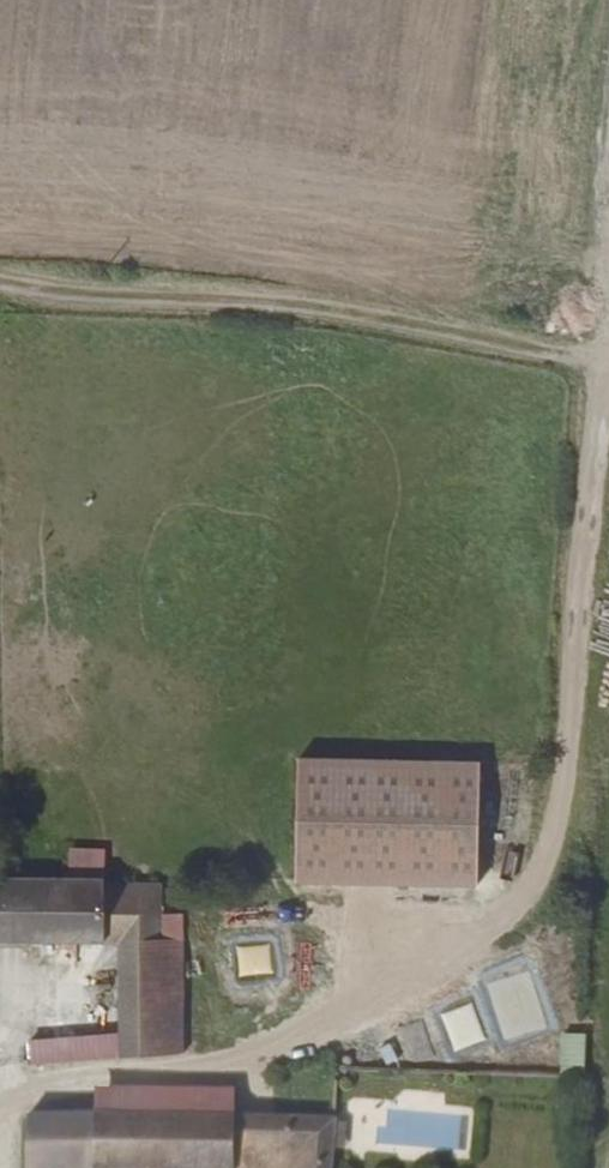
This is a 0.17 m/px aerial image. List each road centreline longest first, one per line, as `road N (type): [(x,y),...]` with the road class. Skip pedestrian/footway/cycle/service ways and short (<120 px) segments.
road 1 (track): [(0,1106),(15,1094),(109,1072),(237,1067),(349,1010),(516,907),(557,837),(602,355)]
road 2 (track): [(0,281),(311,306),(608,356)]

